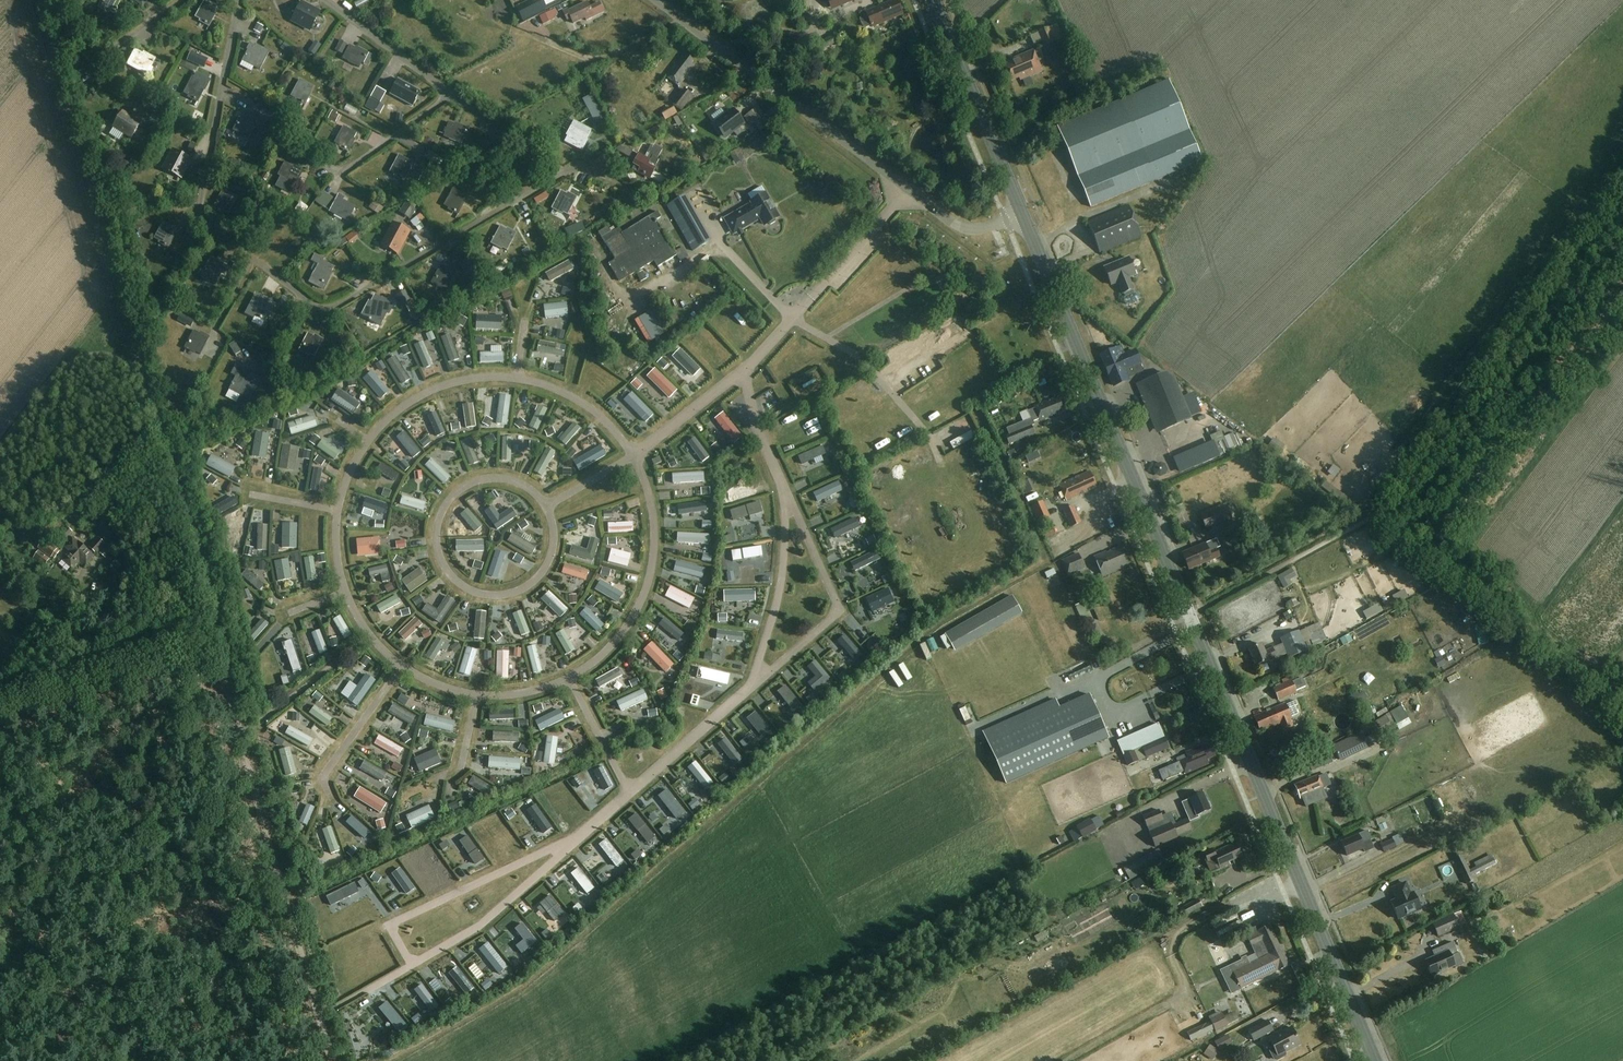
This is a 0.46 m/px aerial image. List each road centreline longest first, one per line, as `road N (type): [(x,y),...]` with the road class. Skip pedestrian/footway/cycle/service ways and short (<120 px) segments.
road 1 (track): [(34,0),(147,379),(332,1060)]
road 2 (primary): [(1376,1060),(1022,214)]
road 3 (unclassified): [(1022,214),(975,229),(948,220),(655,0)]
road 4 (track): [(224,656),(0,723)]
road 5 (primary): [(1022,214),(934,0)]
road 6 (track): [(0,446),(122,298)]

